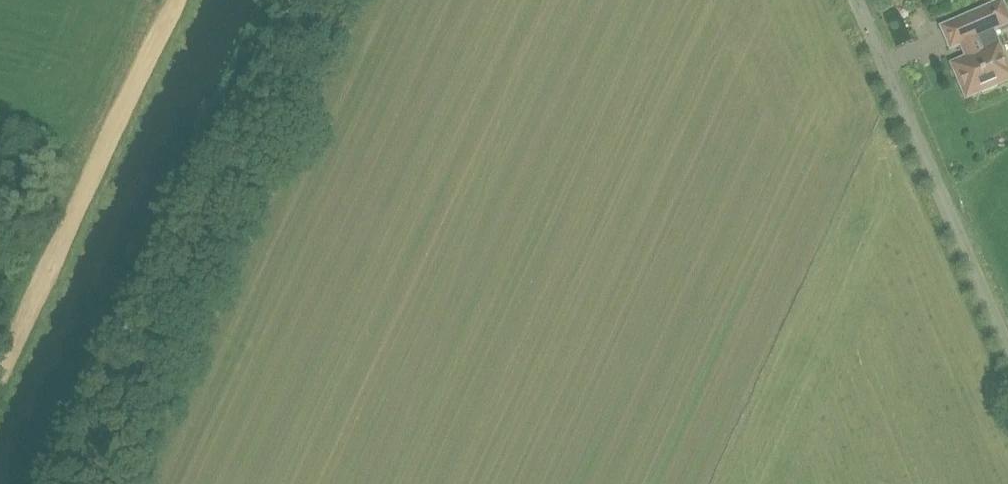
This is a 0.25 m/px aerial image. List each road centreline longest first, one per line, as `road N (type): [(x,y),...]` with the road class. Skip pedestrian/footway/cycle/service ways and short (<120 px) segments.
road 1 (track): [(42,483),(272,0)]
road 2 (track): [(0,360),(169,0)]
road 3 (unclassified): [(1007,339),(860,0)]

